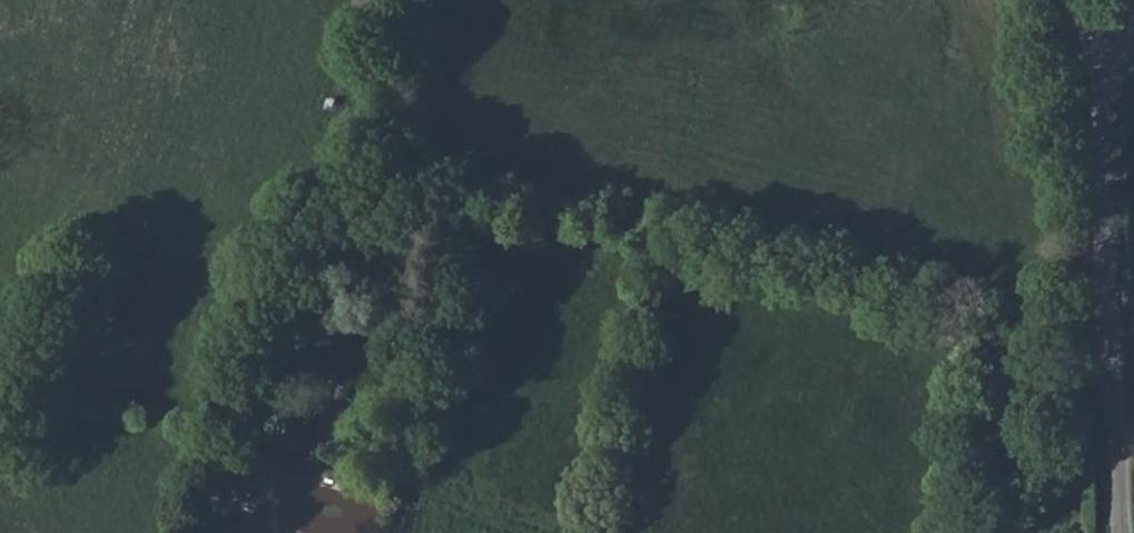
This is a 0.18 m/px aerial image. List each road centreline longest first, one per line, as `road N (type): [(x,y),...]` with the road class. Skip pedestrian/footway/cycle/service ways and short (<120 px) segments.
road 1 (unclassified): [(1133,532),(1087,63)]

